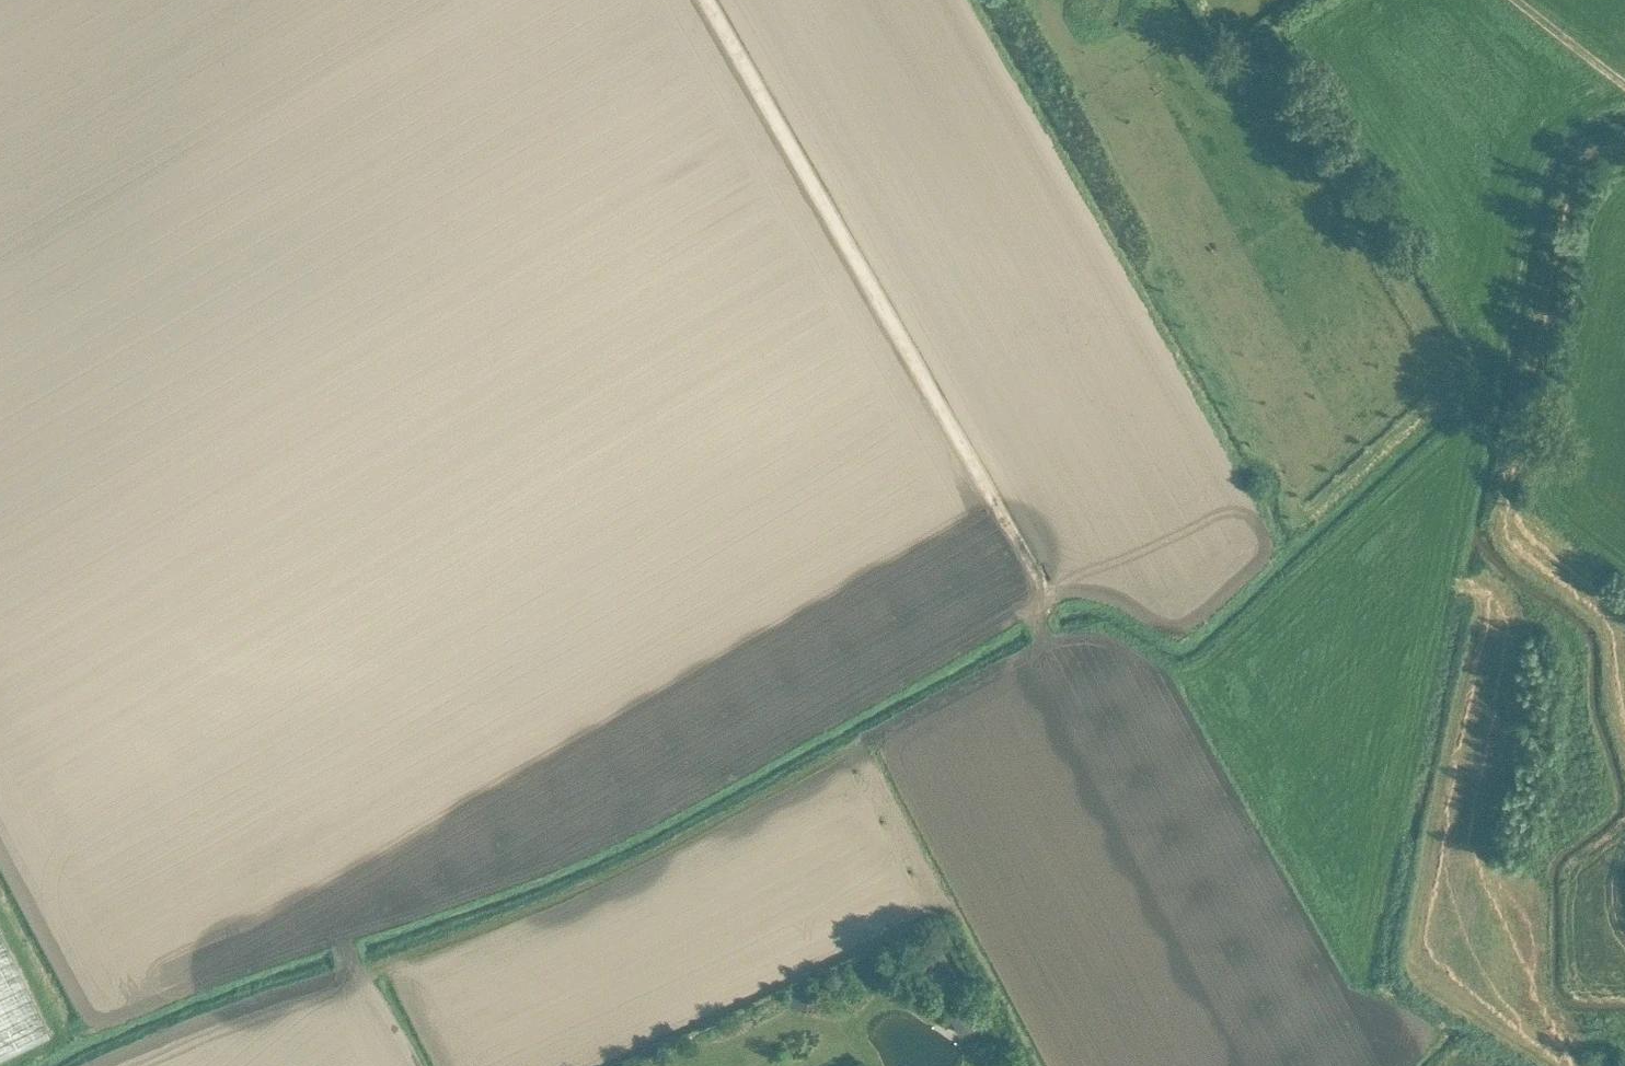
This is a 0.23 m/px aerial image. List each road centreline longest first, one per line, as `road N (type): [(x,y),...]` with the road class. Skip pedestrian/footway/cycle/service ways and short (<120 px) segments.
road 1 (track): [(1624,83),(1523,0)]

